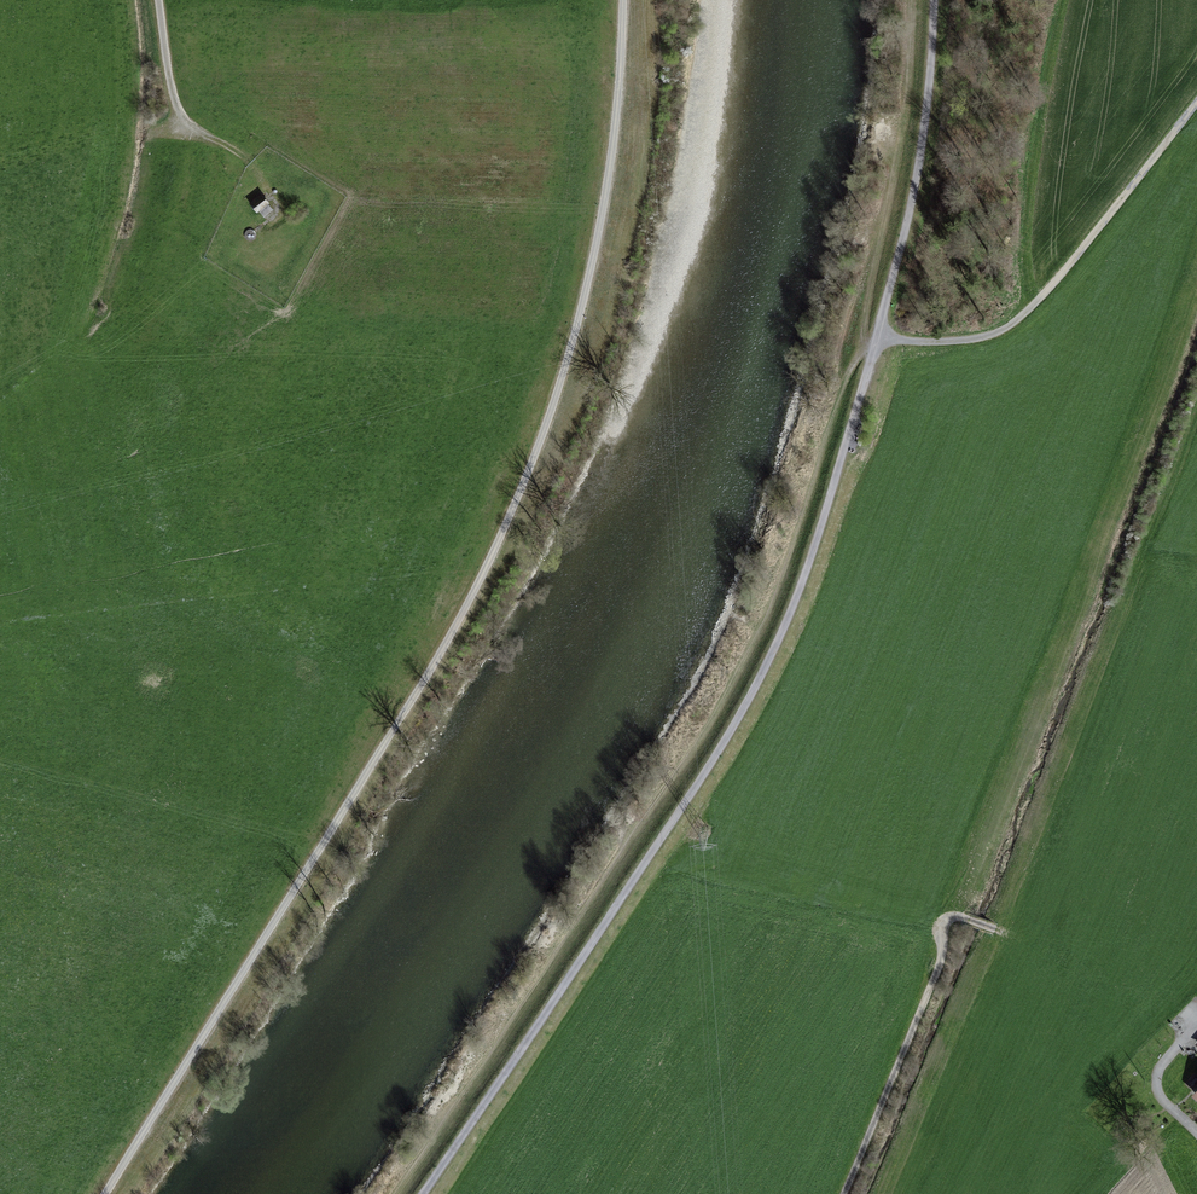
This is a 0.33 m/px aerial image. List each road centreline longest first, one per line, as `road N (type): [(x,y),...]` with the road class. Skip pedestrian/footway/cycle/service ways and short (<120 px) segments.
road 1 (track): [(622,0),(620,81),(589,279),(551,411),(496,546),(106,1193)]
road 2 (track): [(878,334),(816,543),(754,688),(421,1193)]
road 3 (track): [(878,334),(961,339),(1024,313),(1196,100)]
road 4 (track): [(840,1193),(924,997),(941,919),(957,915),(993,930)]
road 5 (track): [(935,0),(912,205),(878,334)]
road 6 (track): [(158,0),(180,108),(194,128),(249,161)]

